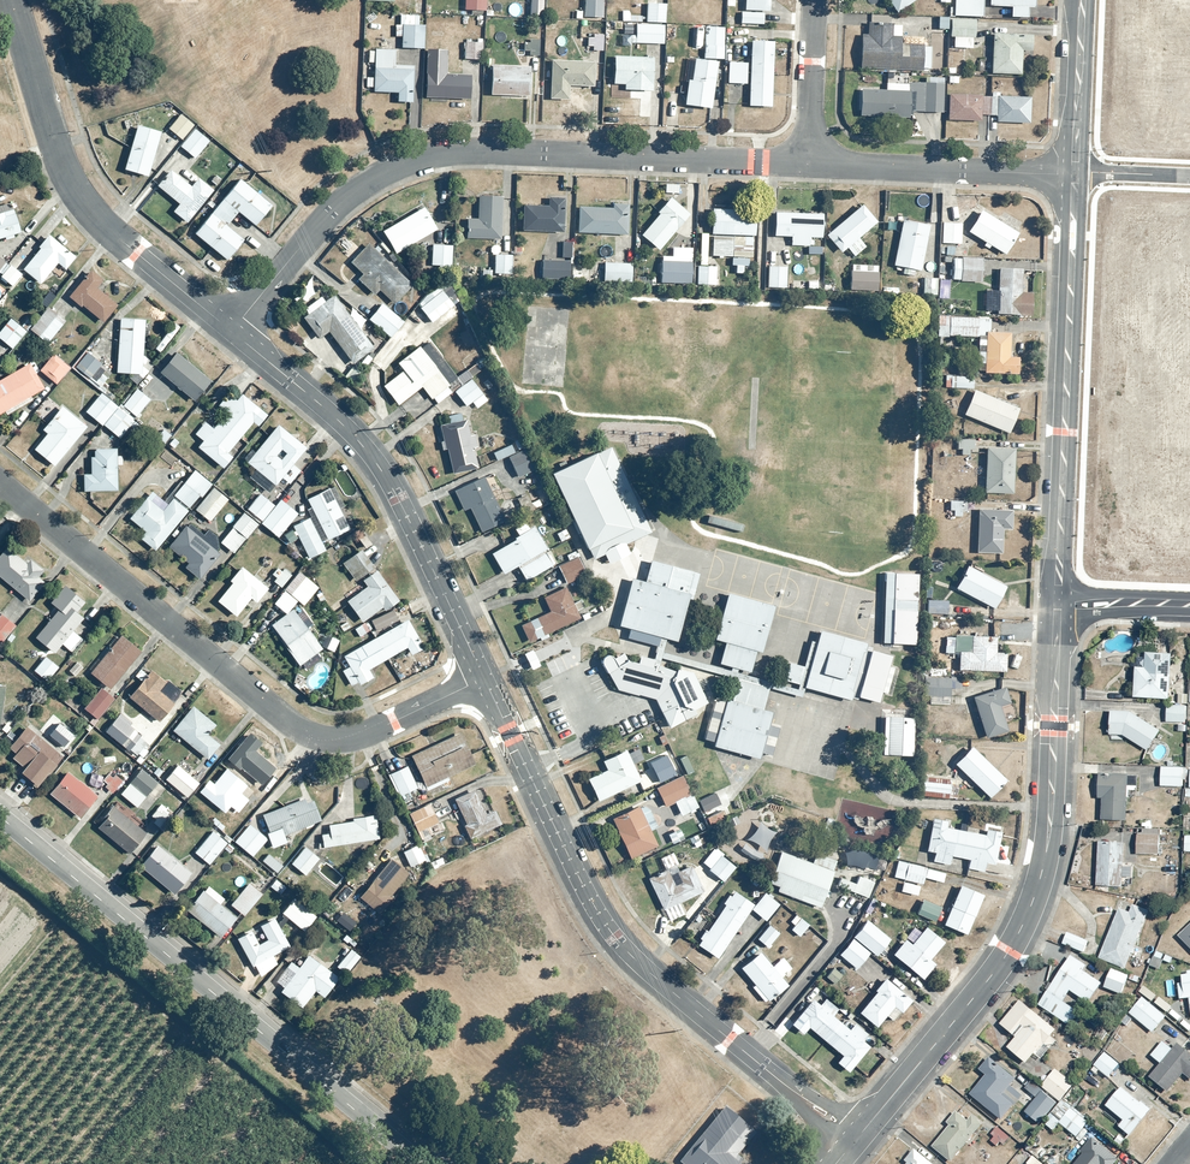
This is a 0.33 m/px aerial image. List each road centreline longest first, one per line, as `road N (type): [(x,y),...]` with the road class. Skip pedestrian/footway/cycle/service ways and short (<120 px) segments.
road 1 (residential): [(808,166),(495,150),(422,158),(331,211),(232,331)]
road 2 (residential): [(856,1139),(617,941),(483,678)]
road 3 (tertiary): [(856,1139),(1005,956),(1032,902),(1048,841),(1059,600)]
road 4 (residential): [(0,484),(309,735),(369,734),(483,678)]
road 5 (tertiary): [(0,818),(419,1163)]
road 6 (residential): [(483,678),(361,453),(232,331)]
road 7 (tertiary): [(1059,600),(1076,173)]
road 8 (residential): [(232,331),(119,239),(65,174),(12,0)]
road 9 (residential): [(1076,173),(808,166)]
road 10 (tertiary): [(1076,173),(1083,0)]
road 11 (residential): [(808,166),(813,0)]
road 12 (tertiary): [(1189,606),(1059,600)]

